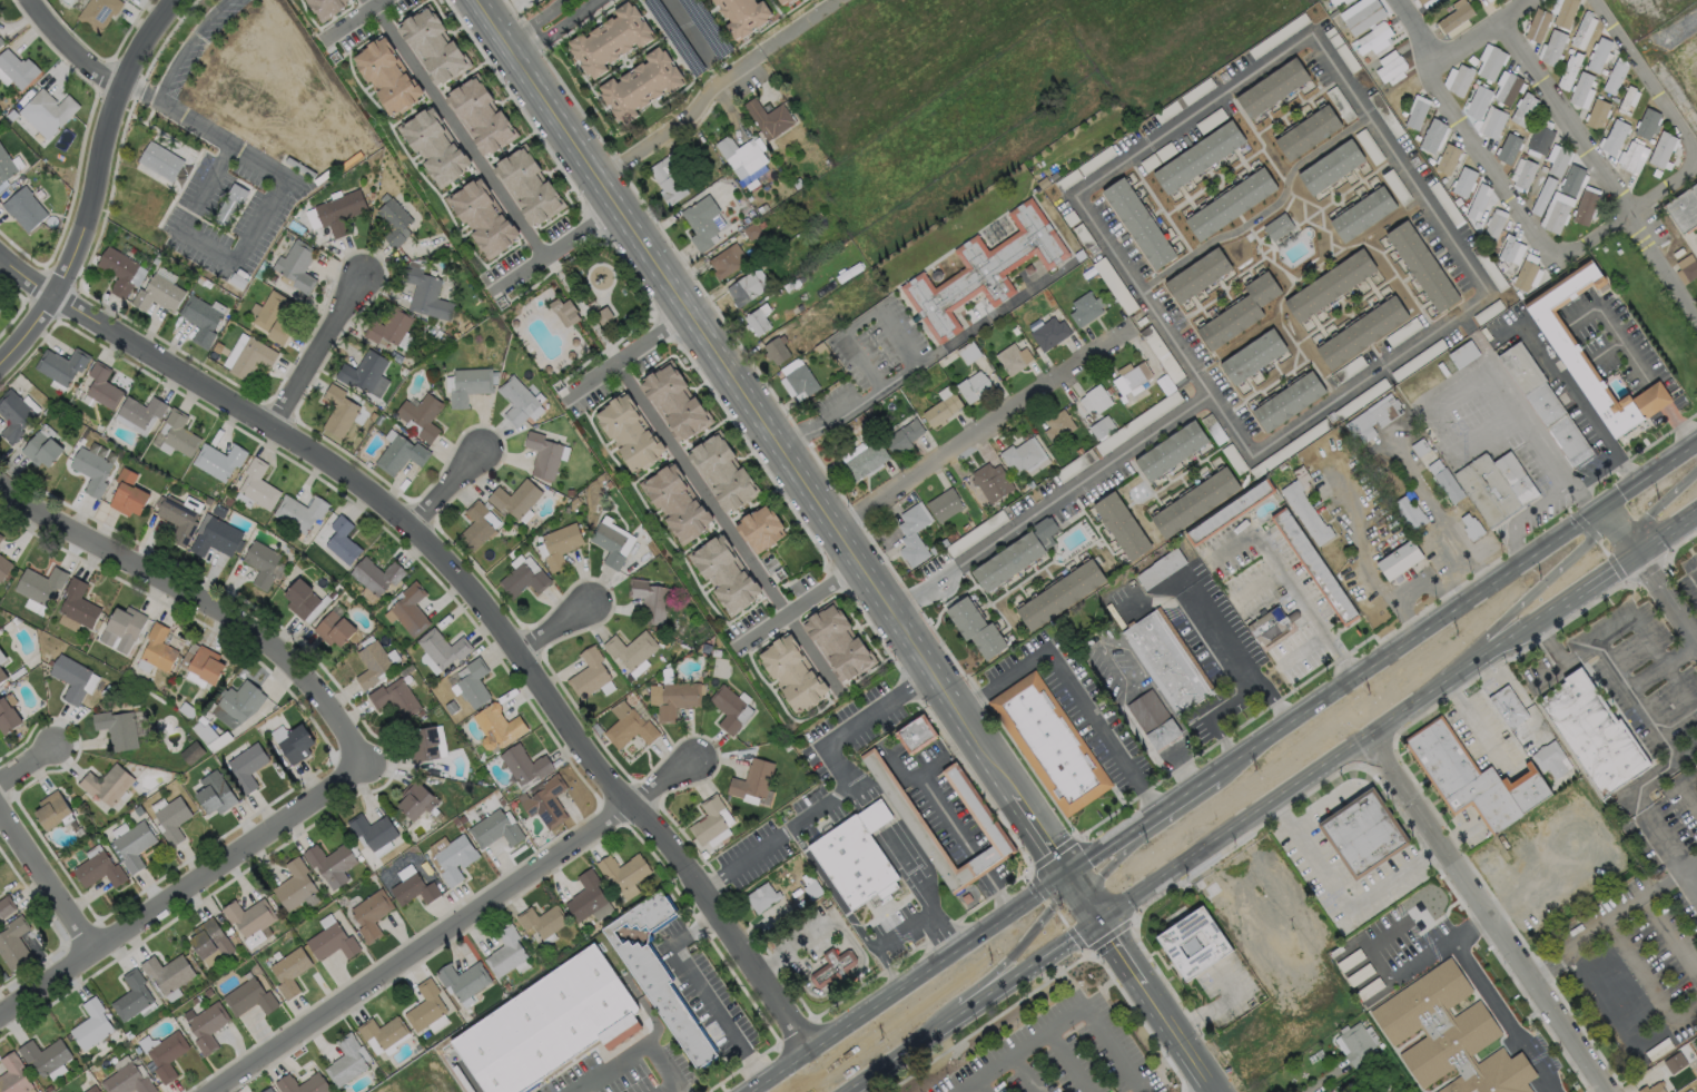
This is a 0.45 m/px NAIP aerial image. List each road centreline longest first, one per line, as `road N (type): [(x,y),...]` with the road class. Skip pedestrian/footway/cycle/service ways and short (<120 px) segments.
road 1 (residential): [(894,610),(1211,399),(1251,460),(1488,291),(1310,32),(1072,197),(1211,399)]
road 2 (residential): [(810,1047),(663,835),(422,529),(0,253)]
road 3 (residential): [(933,668),(475,0)]
road 4 (primary): [(1696,443),(1066,868)]
road 5 (residential): [(709,754),(209,1091)]
road 6 (primary): [(1102,919),(1578,594)]
road 7 (residential): [(363,756),(237,621),(0,476)]
road 8 (residential): [(363,756),(0,1020)]
road 9 (residential): [(1605,1091),(1368,737)]
road 10 (residential): [(174,0),(127,82),(85,232),(0,370)]
road 11 (primary): [(1066,868),(746,1091)]
road 12 (residential): [(1696,313),(1500,20)]
road 13 (residential): [(840,531),(1129,336)]
road 14 (primary): [(848,1091),(1102,919)]
road 15 (residential): [(1399,0),(1435,83),(1522,219),(1548,244)]
road 16 (primary): [(1412,707),(1448,655),(1598,547),(1594,510)]
road 17 (primary): [(892,1061),(923,1006),(1042,921),(1066,868)]
road 18 (primary): [(1234,756),(1197,815),(1108,877),(1102,919)]
road 19 (residential): [(598,178),(665,136),(763,53)]
road 20 (residential): [(1217,1091),(1102,919)]
road 21 (residential): [(1548,244),(1580,245),(1689,168),(1693,150)]
road 22 (residential): [(366,273),(277,429)]
road 23 (residential): [(100,952),(0,804)]
road 24 (residential): [(1693,150),(1597,0)]
road 25 (residential): [(1015,791),(933,668)]
road 26 (primary): [(1578,594),(1696,512)]
road 27 (residential): [(124,91),(61,43),(33,0)]

